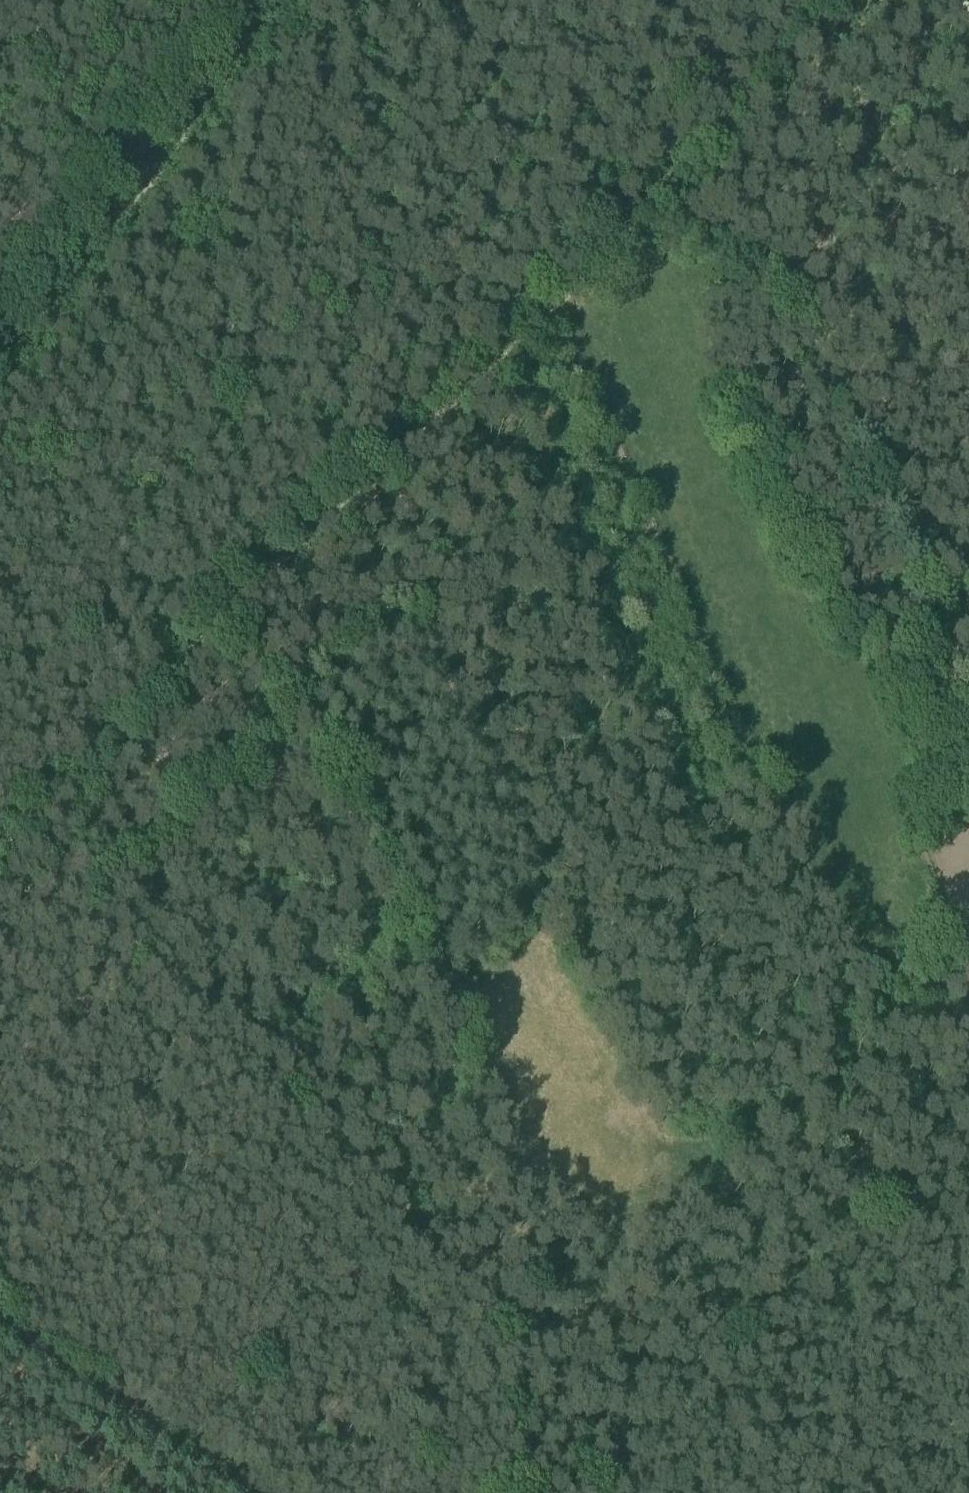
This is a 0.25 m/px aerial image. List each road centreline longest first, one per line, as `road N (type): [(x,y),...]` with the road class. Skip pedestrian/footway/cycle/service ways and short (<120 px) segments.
road 1 (track): [(794,0),(546,322),(150,689),(3,840)]
road 2 (track): [(260,0),(0,330)]
road 3 (track): [(253,1492),(0,1325)]

